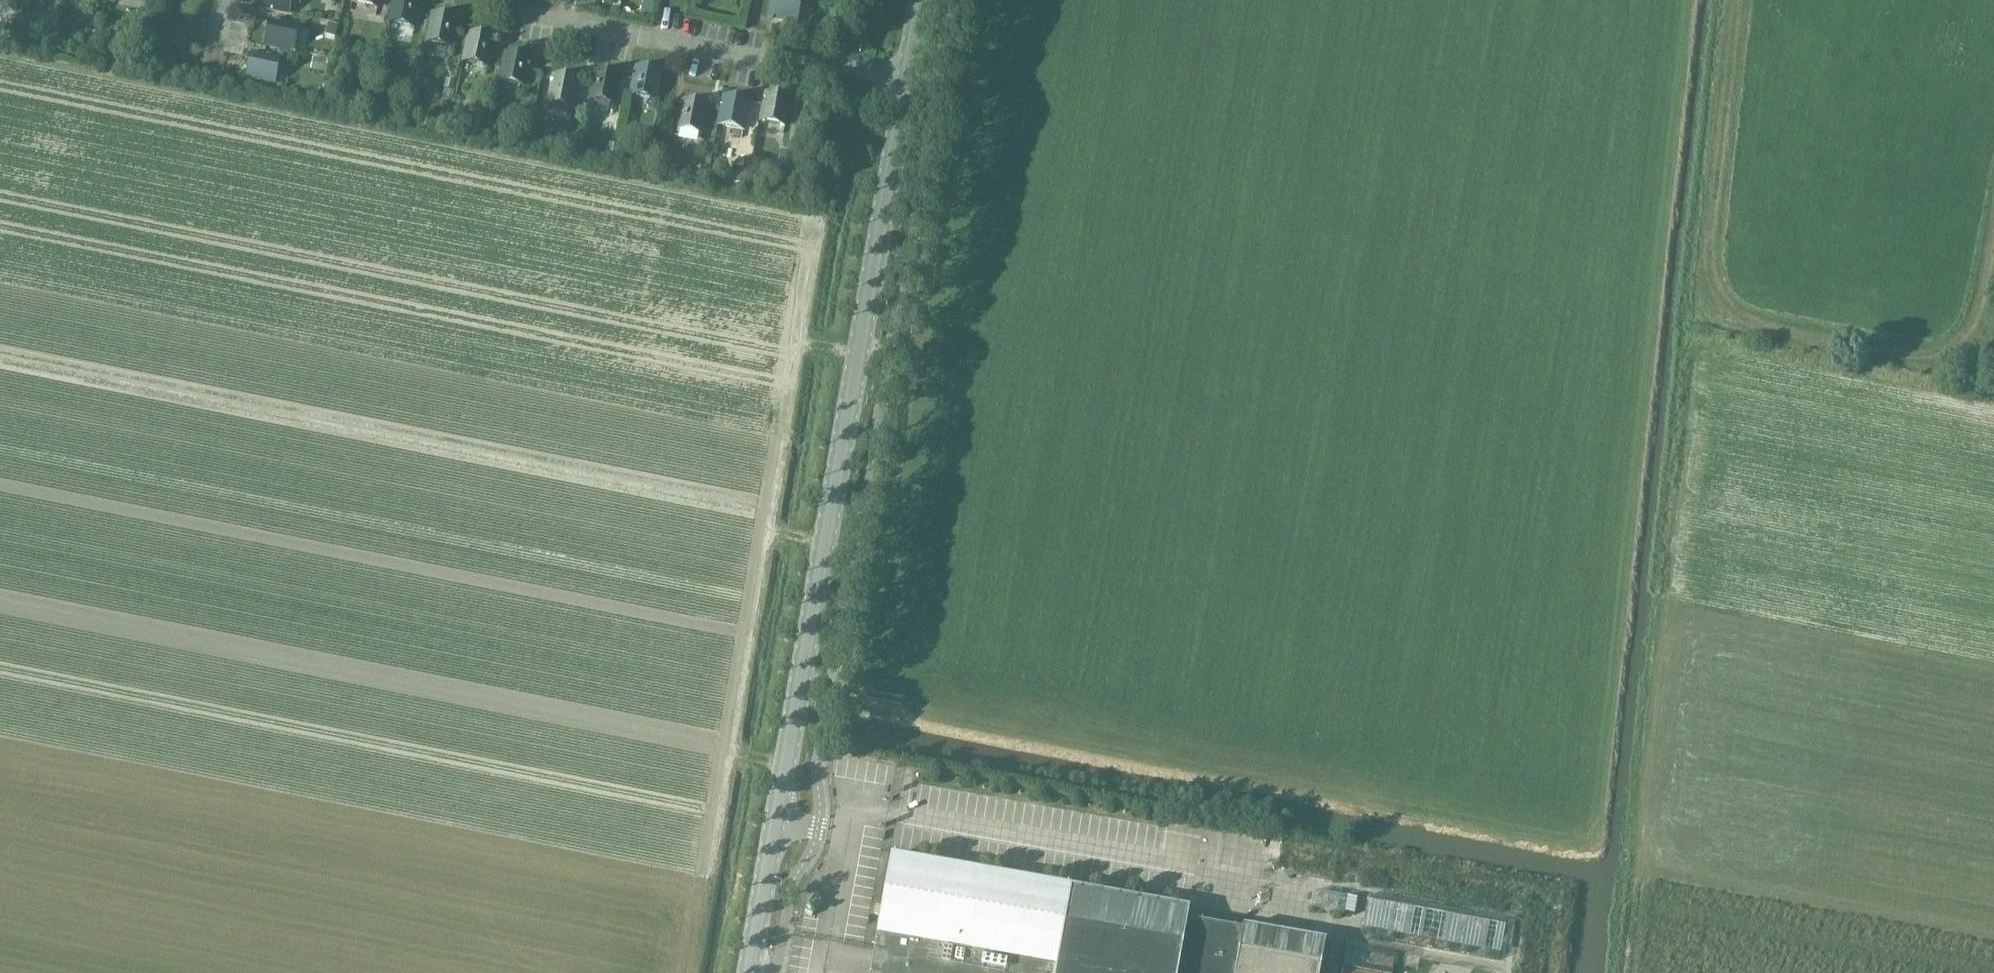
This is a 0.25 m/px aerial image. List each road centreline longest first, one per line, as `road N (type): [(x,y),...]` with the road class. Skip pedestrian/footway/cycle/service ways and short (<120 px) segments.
road 1 (tertiary): [(747,972),(919,0)]

